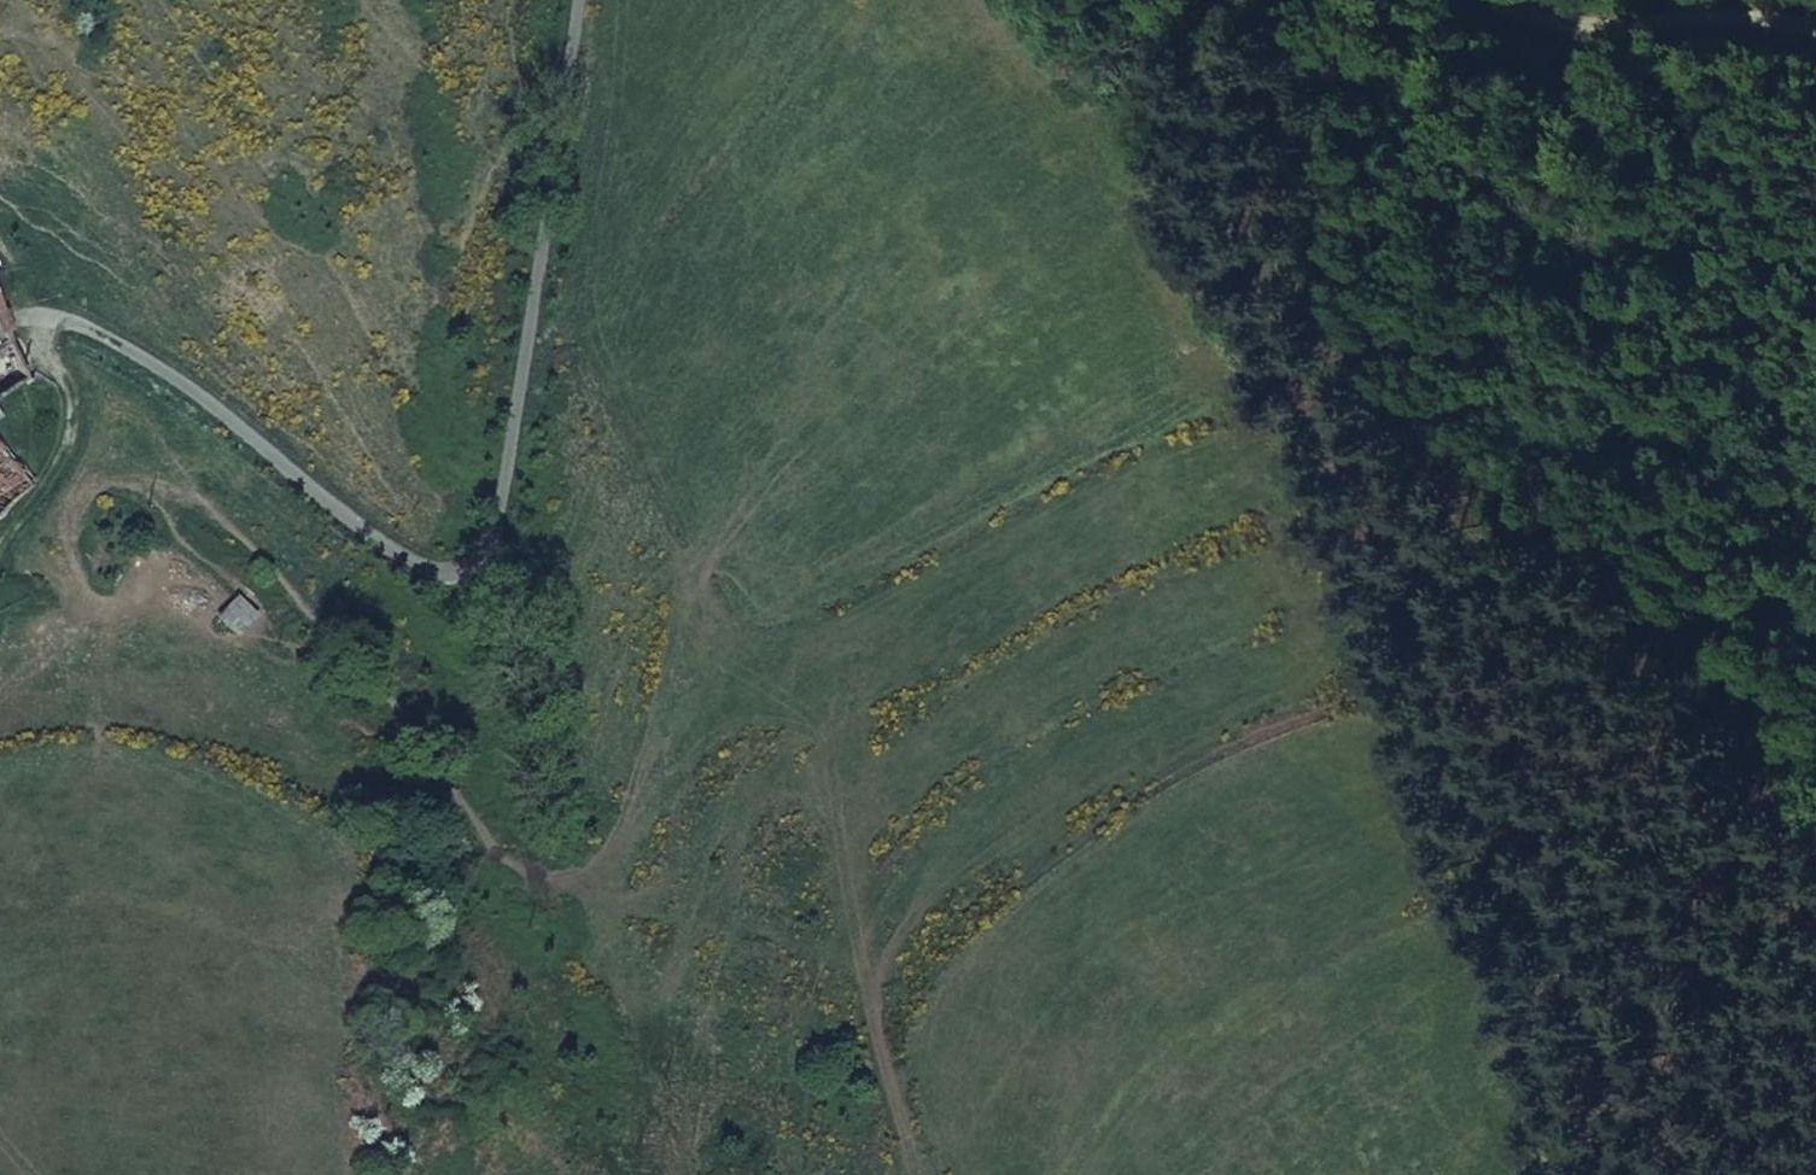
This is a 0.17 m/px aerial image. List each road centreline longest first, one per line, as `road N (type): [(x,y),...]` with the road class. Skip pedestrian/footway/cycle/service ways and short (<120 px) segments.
road 1 (track): [(0,551),(59,466),(71,426),(68,387),(46,354),(41,317),(93,330),(179,381),(409,562),(450,574),(485,553),(499,524),(578,0)]
road 2 (track): [(1815,219),(1563,139),(1361,0)]
road 3 (track): [(1815,46),(1608,15),(1579,0)]

